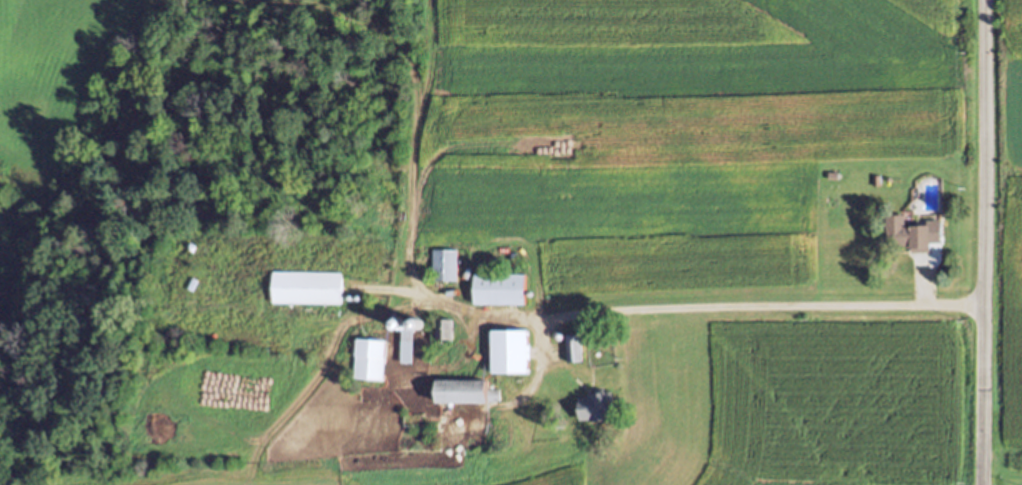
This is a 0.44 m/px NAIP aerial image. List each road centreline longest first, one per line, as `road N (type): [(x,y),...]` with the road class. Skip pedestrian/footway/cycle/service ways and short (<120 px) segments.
road 1 (residential): [(980,484),(983,0)]

